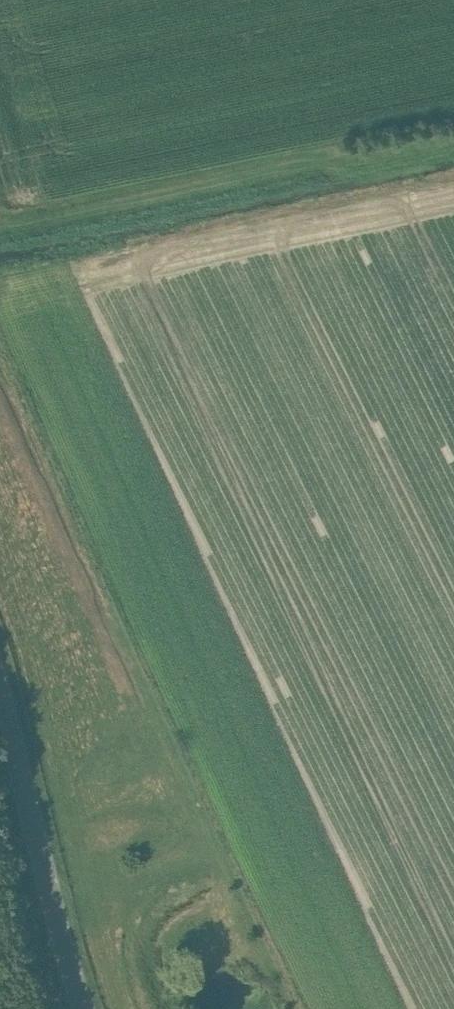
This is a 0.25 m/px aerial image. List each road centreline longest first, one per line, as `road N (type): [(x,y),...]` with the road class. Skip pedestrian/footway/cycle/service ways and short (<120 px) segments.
road 1 (unclassified): [(82,1008),(0,688)]

